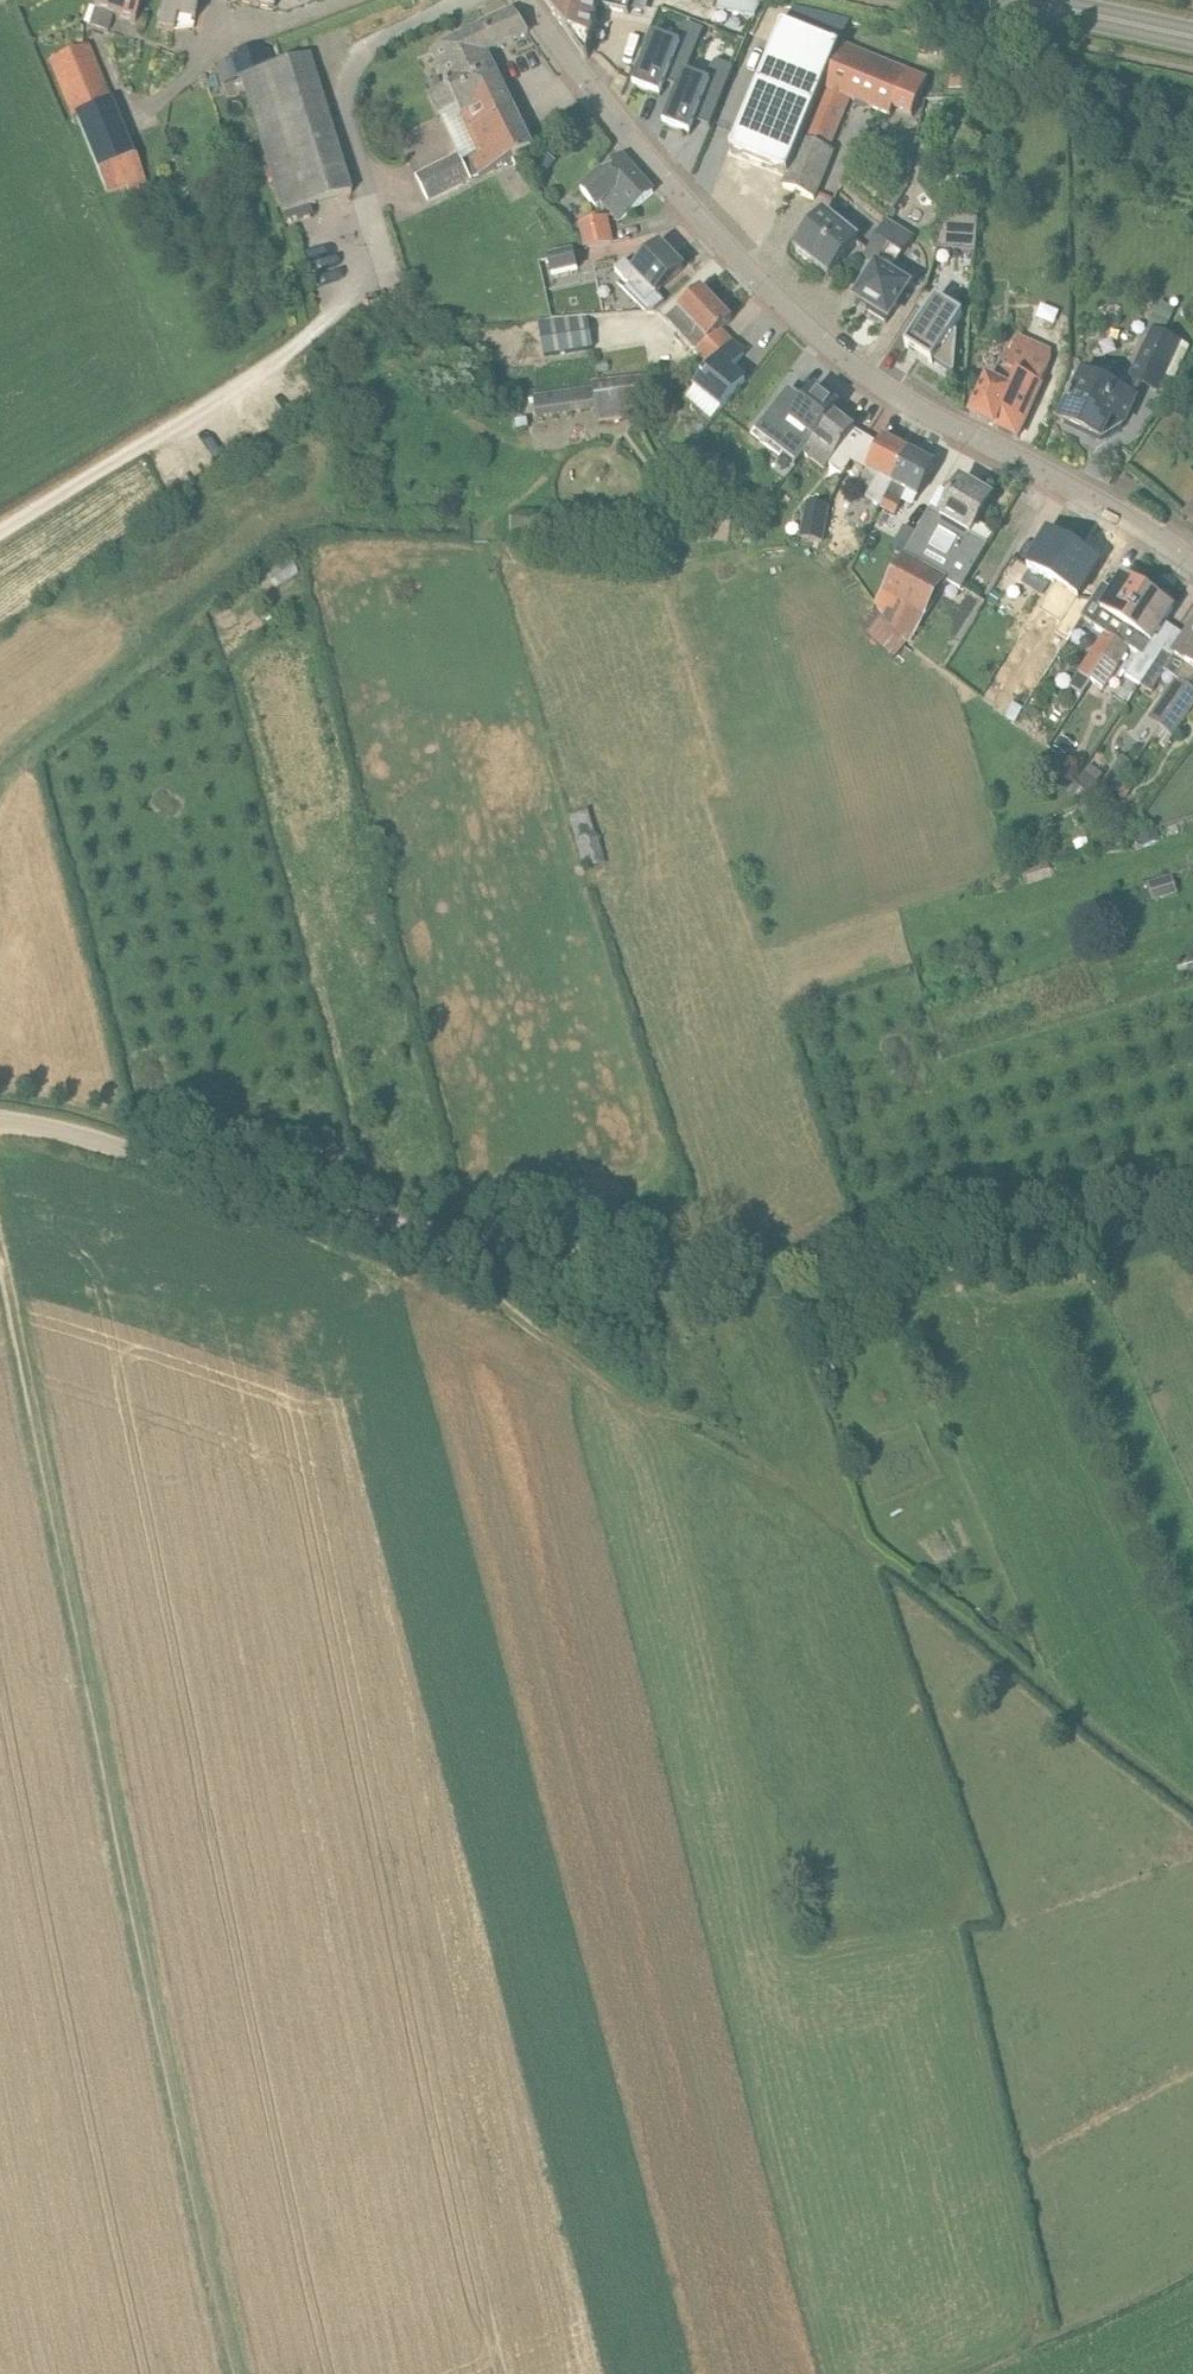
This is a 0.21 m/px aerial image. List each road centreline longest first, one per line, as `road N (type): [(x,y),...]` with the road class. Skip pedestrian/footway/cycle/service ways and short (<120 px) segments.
road 1 (unclassified): [(0,1118),(62,1128),(376,1223),(679,1263),(1008,1254),(1192,1207)]
road 2 (track): [(0,1247),(238,2373)]
road 3 (track): [(435,1234),(489,1295),(635,1396),(743,1451),(1192,1808)]
road 4 (unclassified): [(526,0),(679,192),(826,342),(914,403),(1109,506),(1192,561)]
road 5 (track): [(0,527),(275,359),(341,307),(393,291)]
road 6 (primary): [(1192,35),(1030,0)]

